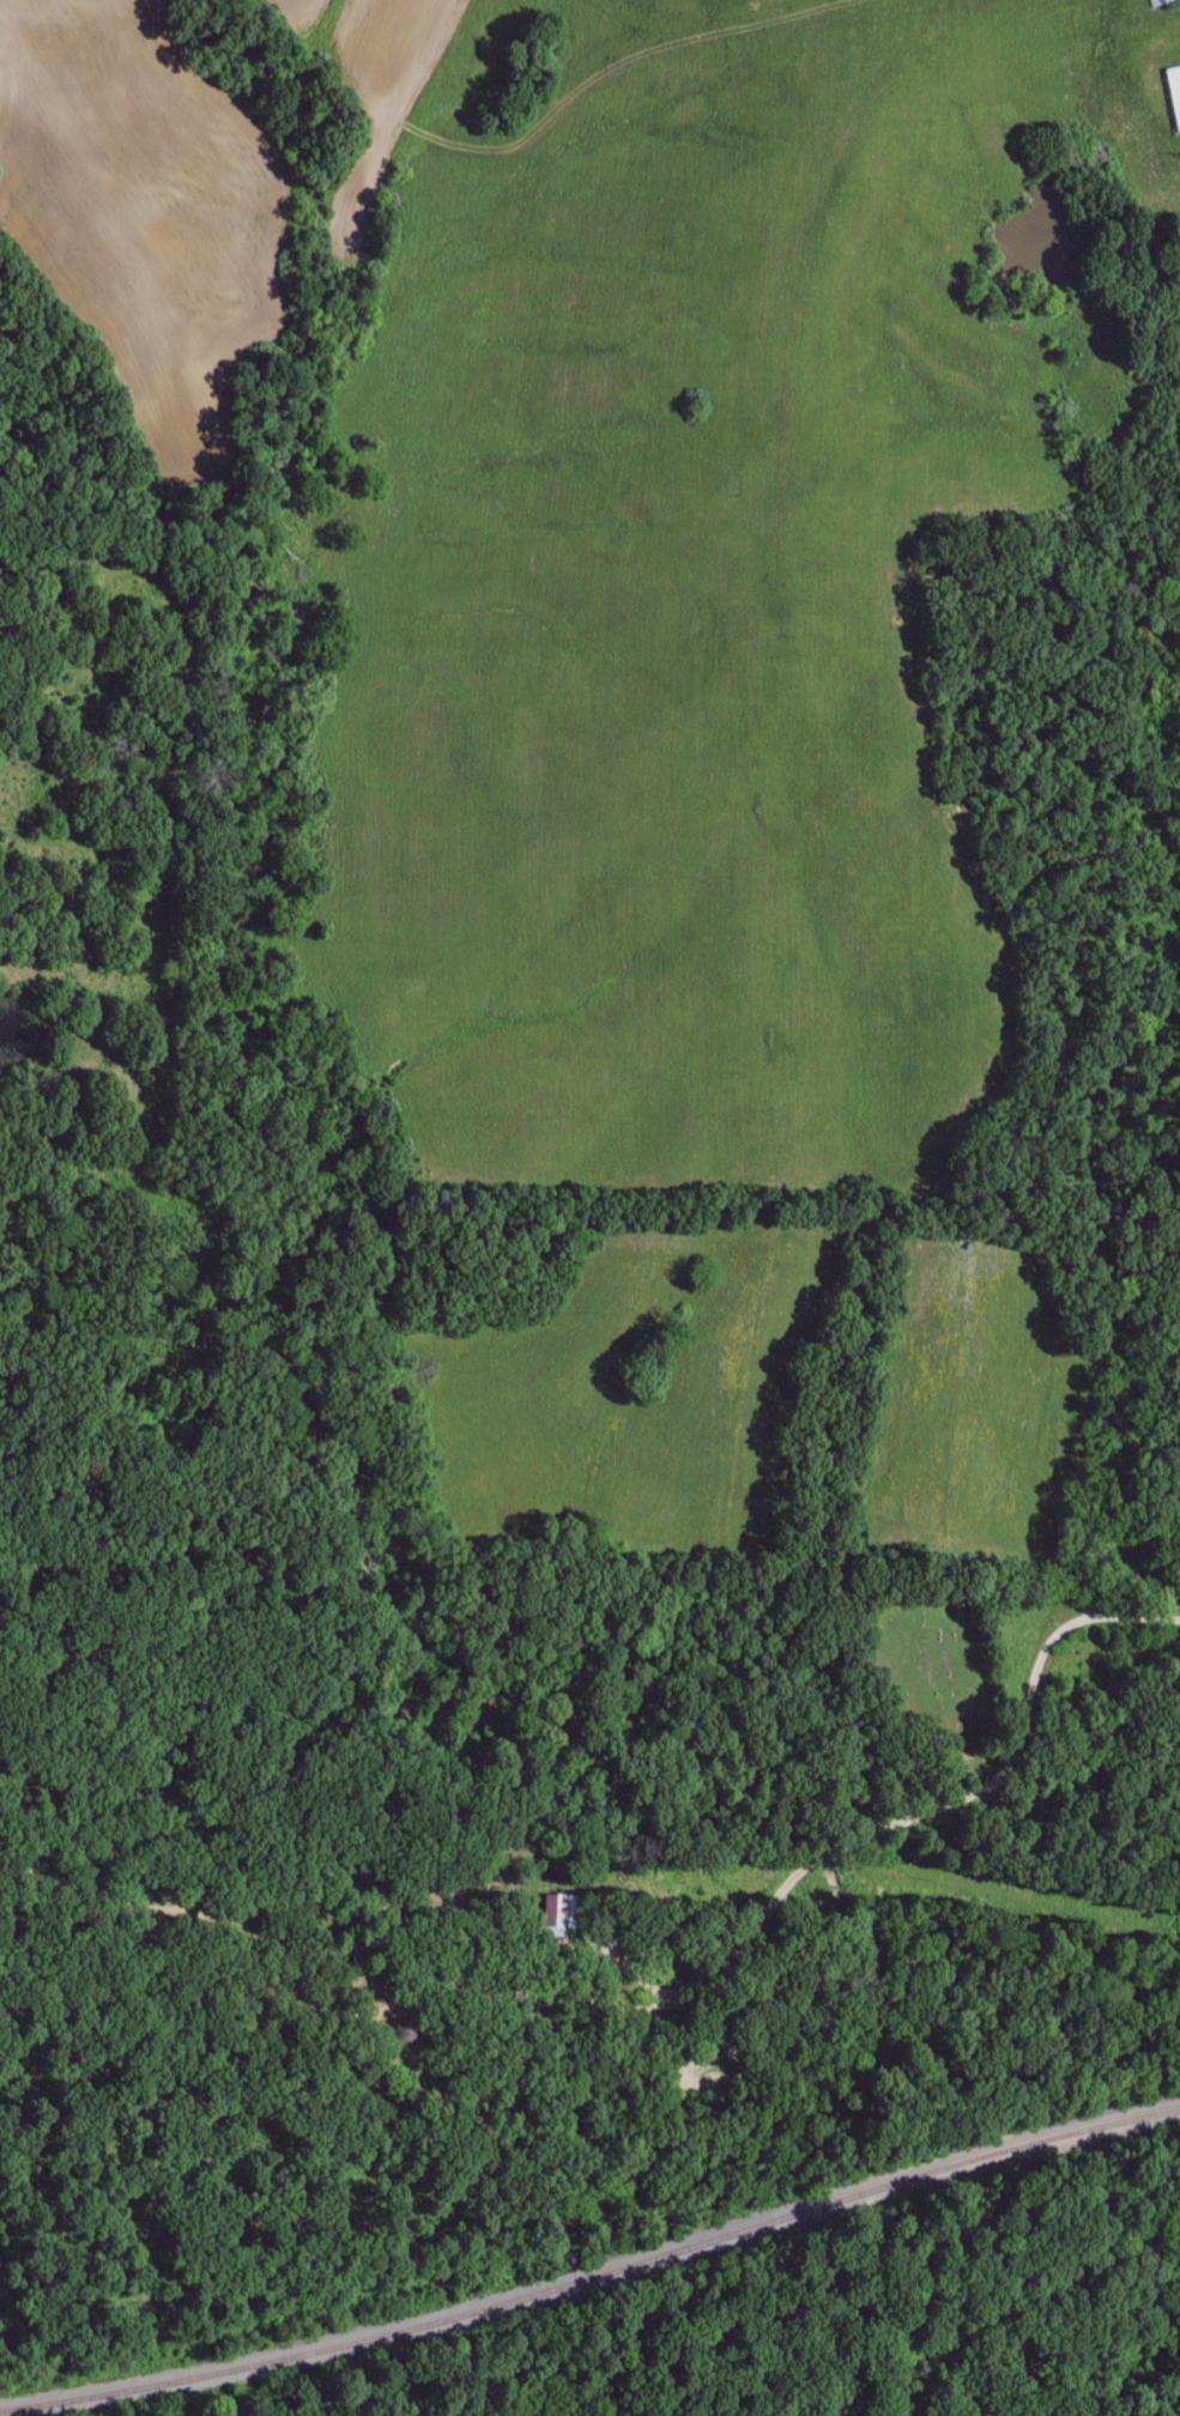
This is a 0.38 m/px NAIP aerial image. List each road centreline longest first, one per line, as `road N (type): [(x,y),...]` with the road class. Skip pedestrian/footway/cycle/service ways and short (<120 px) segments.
road 1 (residential): [(1179,1623),(1102,1622),(1058,1641),(1042,1670),(1018,1766),(988,1796),(875,1835)]

